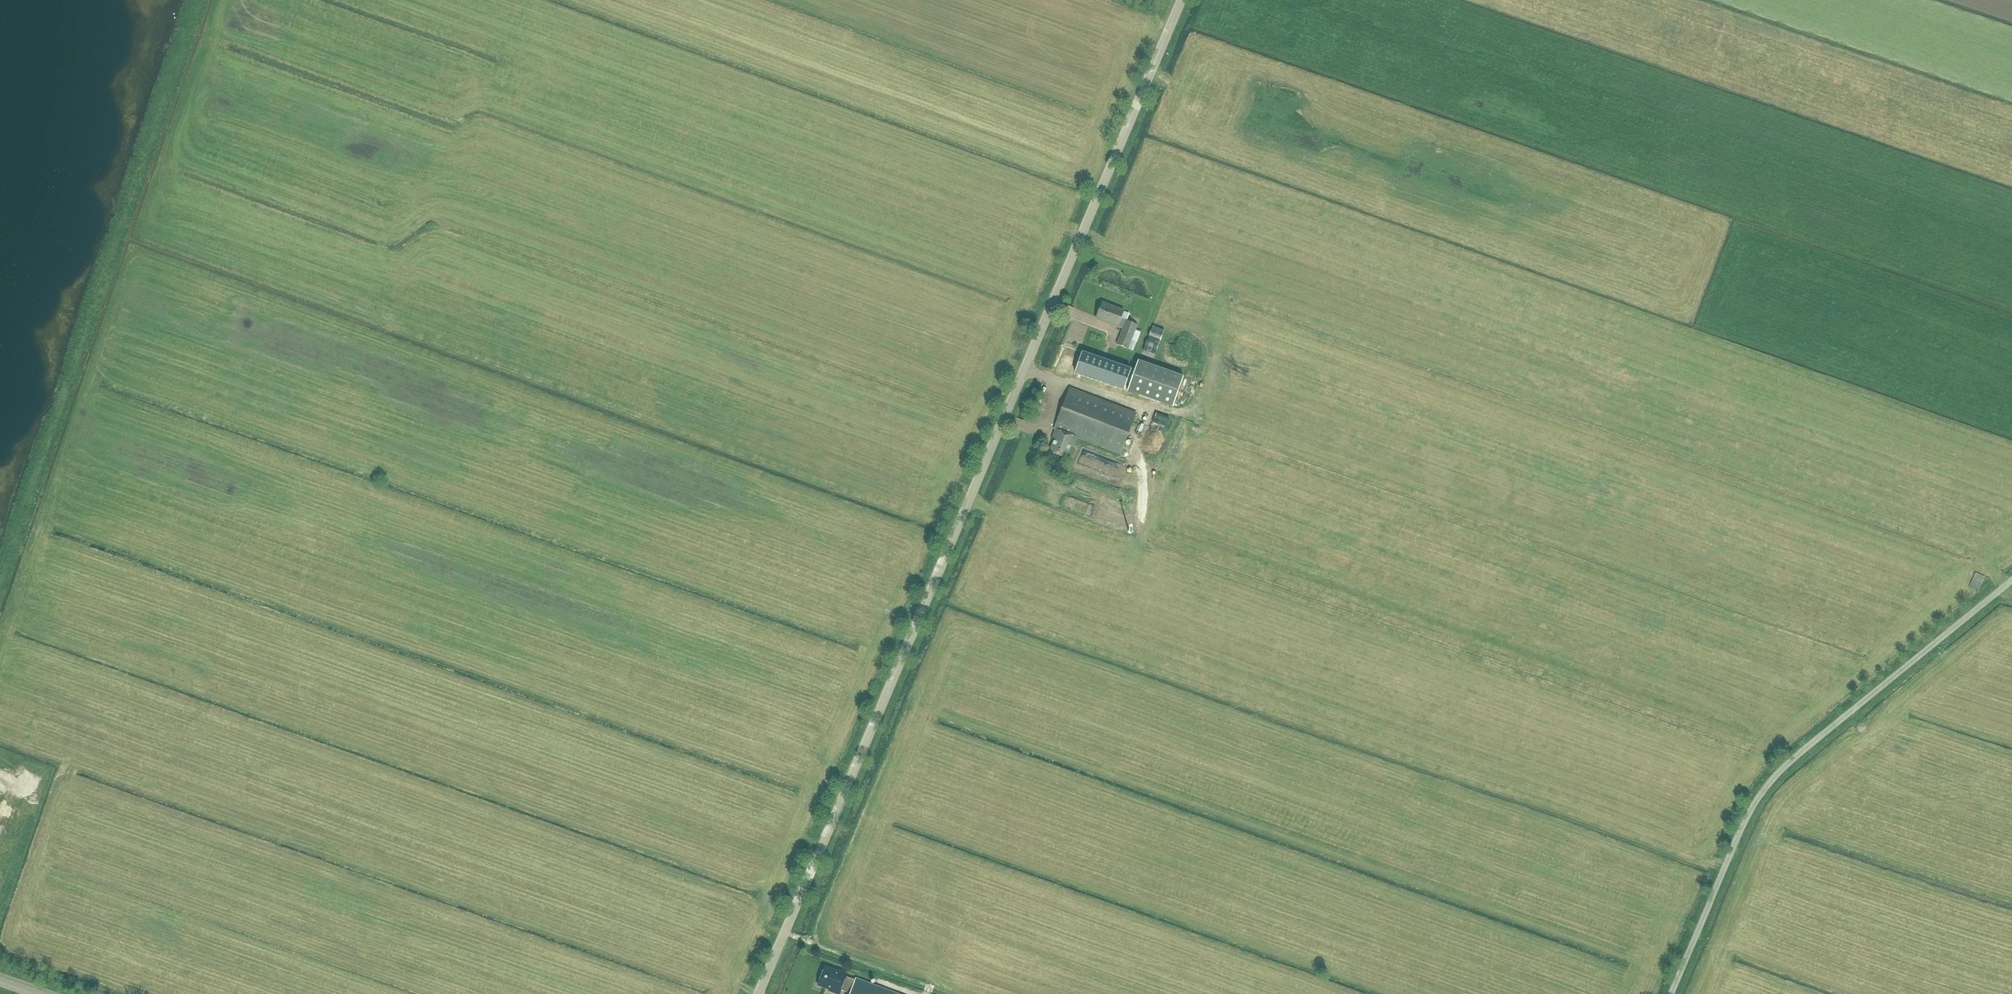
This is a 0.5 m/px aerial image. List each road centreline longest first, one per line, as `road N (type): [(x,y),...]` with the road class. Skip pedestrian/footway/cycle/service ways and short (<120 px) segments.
road 1 (unclassified): [(757,993),(1181,0)]
road 2 (unclassified): [(1673,993),(1754,803),(1776,774),(2011,577)]

